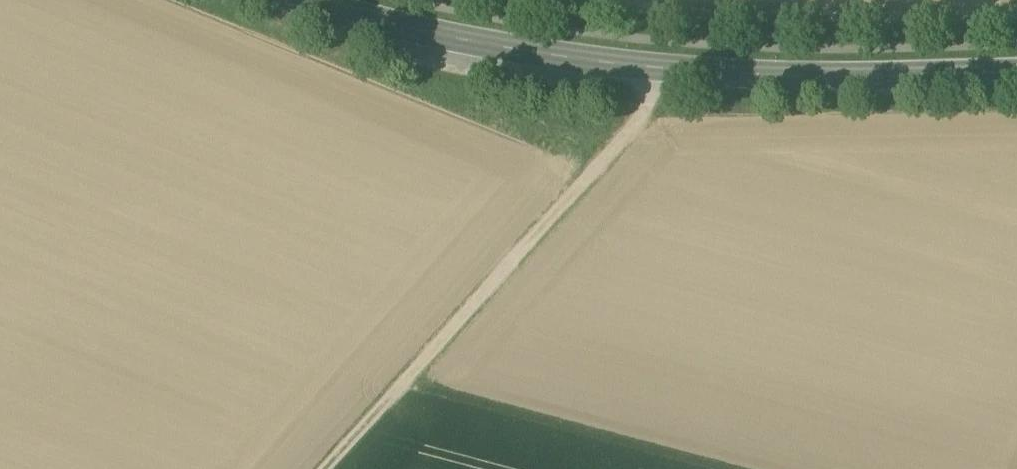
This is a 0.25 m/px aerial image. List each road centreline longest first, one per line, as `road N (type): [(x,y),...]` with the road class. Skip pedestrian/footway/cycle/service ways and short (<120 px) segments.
road 1 (tertiary): [(1016,72),(818,75),(665,65),(456,38),(300,0)]
road 2 (track): [(327,468),(639,117),(665,65)]

